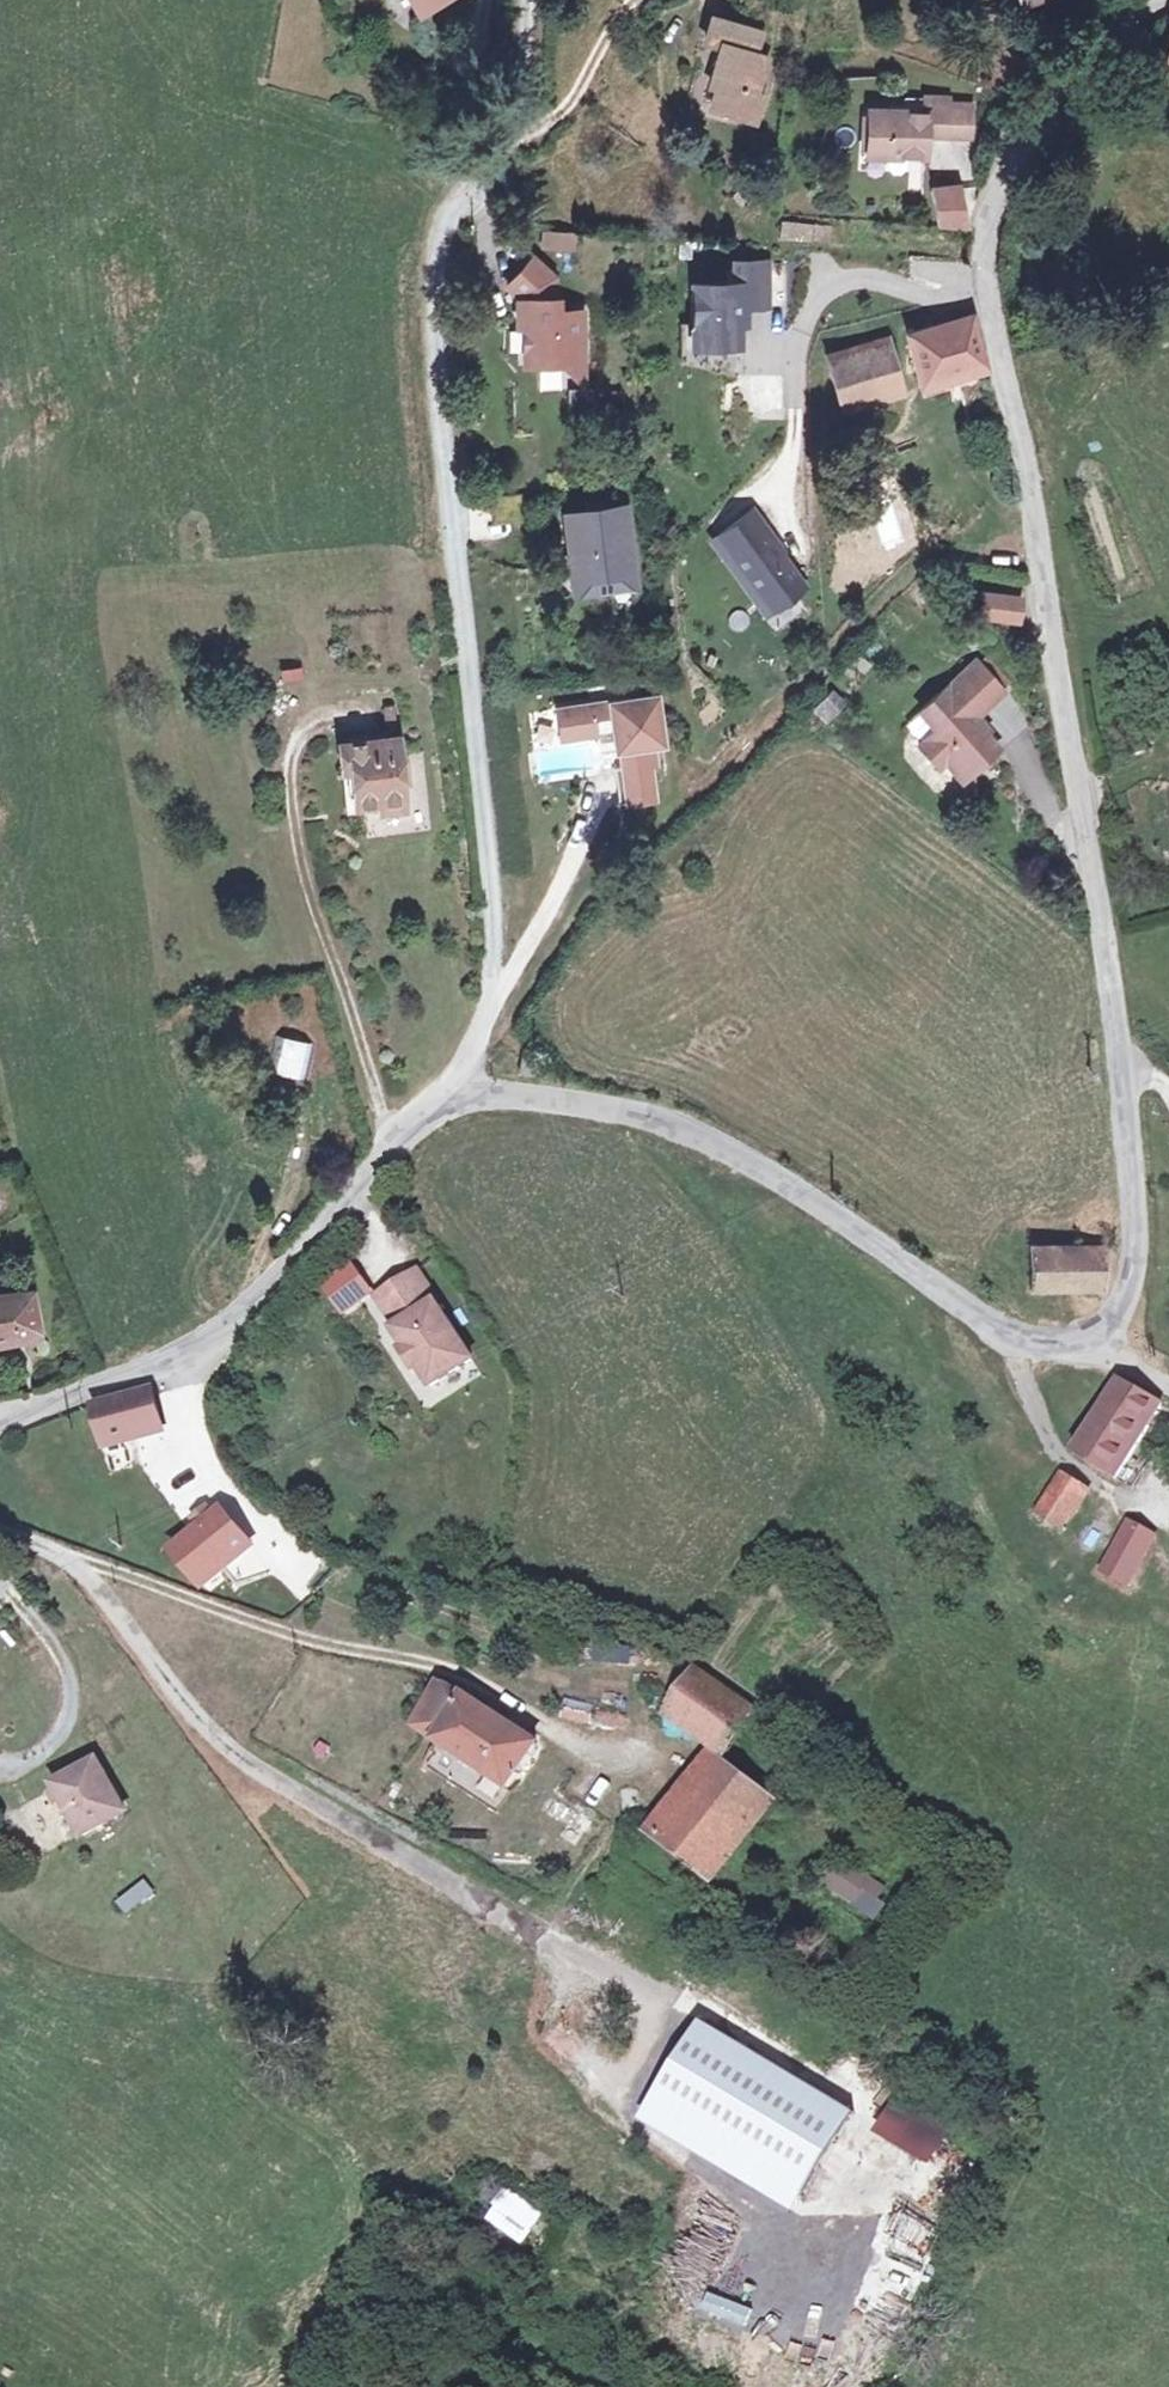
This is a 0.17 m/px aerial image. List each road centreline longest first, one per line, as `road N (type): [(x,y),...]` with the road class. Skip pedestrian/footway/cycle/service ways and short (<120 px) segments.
road 1 (unclassified): [(1086,1342),(1122,1309),(1132,1285),(1115,1025),(993,302),(993,224),(1006,163),(1042,109),(1084,65),(1168,8)]
road 2 (residential): [(453,1098),(497,981),(485,774),(448,522),(441,338),(449,245),(518,147),(541,0)]
road 3 (unclassified): [(453,1098),(530,1097),(651,1116),(711,1141),(834,1215),(1024,1344),(1086,1342)]
road 4 (unclassified): [(0,1419),(185,1355),(223,1333),(372,1168),(453,1098)]

